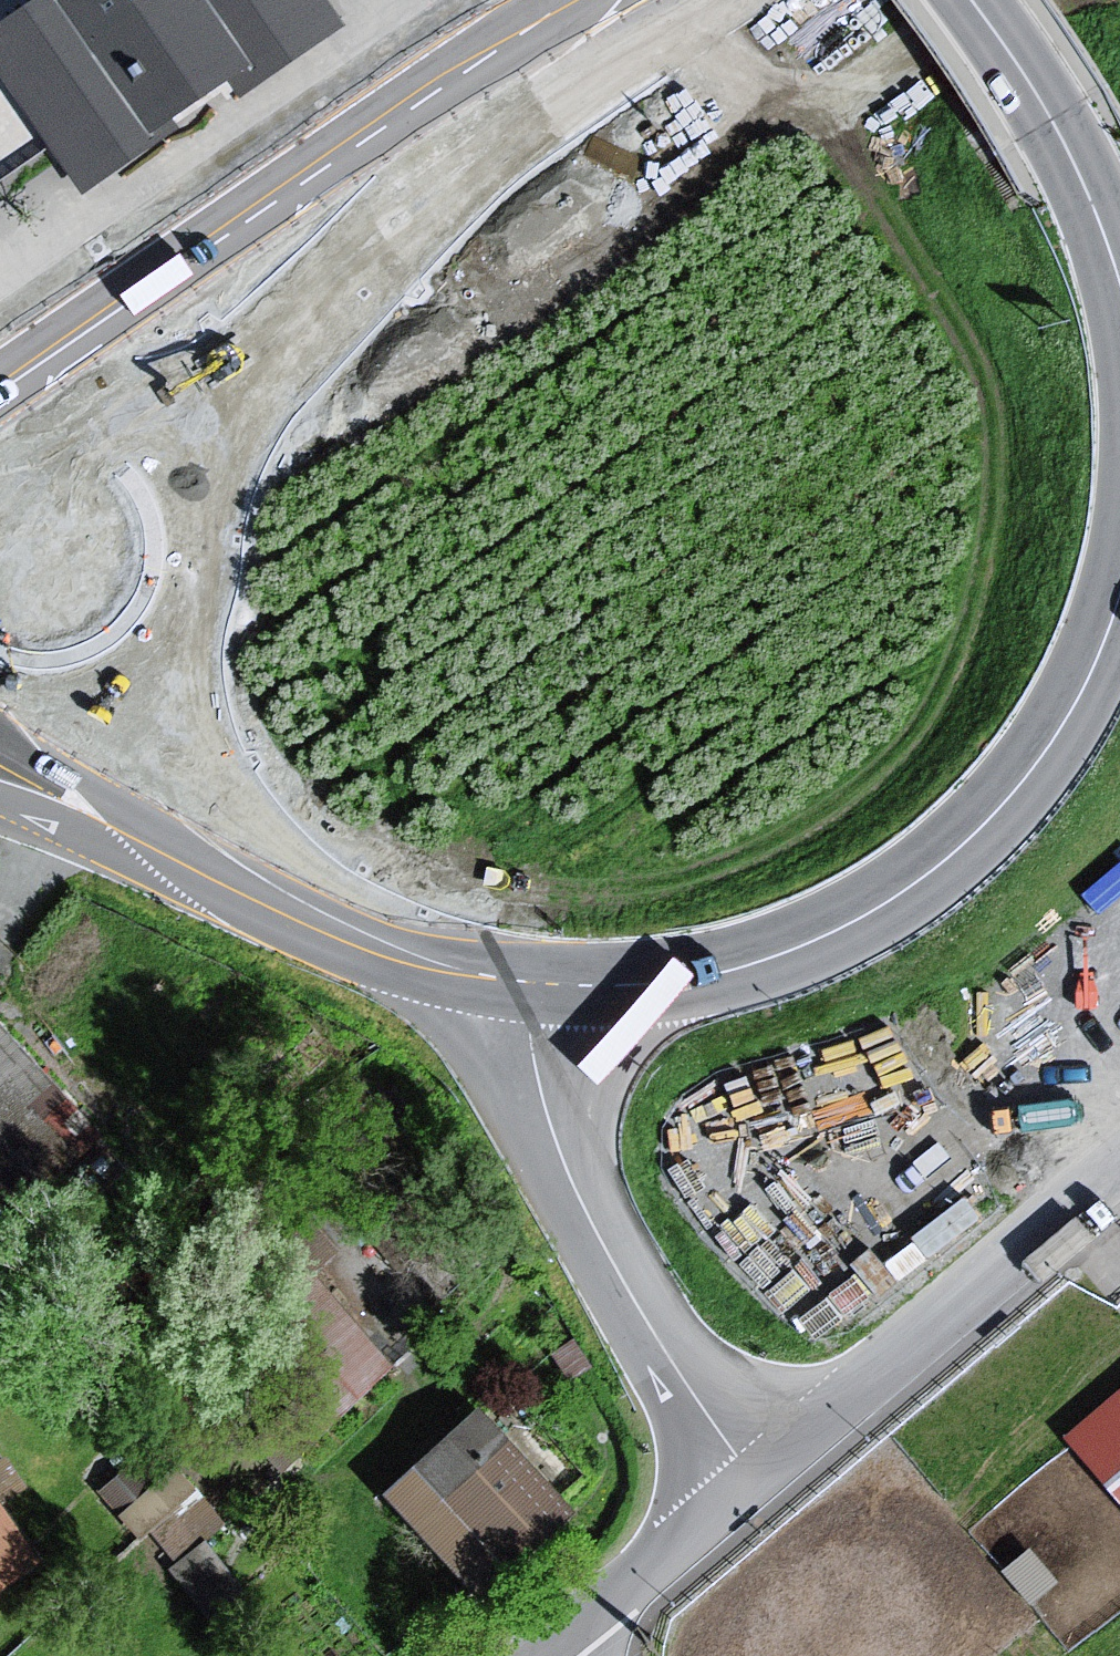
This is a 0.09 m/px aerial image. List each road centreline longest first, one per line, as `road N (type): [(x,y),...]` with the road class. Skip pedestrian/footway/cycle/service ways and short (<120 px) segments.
road 1 (tertiary): [(1119,453),(1110,552),(1070,659),(1023,735),(964,796),(860,877),(752,929),(624,948),(488,939),(358,883),(271,813),(207,704),(172,603)]
road 2 (tertiary): [(532,983),(684,980),(768,959),(846,926),(919,881),(986,823),(1041,759),(1085,686),(1119,596)]
road 3 (primary): [(187,535),(337,329),(691,0)]
road 4 (primary): [(581,0),(9,399)]
road 5 (tertiary): [(28,682),(142,791),(300,899),(448,967),(532,983)]
road 6 (unclassified): [(755,1478),(672,1364),(597,1237),(543,1096),(532,983)]
road 7 (residential): [(755,1478),(1119,1171)]
road 8 (unclassified): [(540,1654),(755,1478)]
road 9 (primary): [(187,535),(172,473),(131,424),(73,398),(9,399)]
road 10 (tertiary): [(1067,158),(1119,347)]
road 11 (primary): [(28,682),(86,676),(136,648),(172,603)]
road 12 (tertiary): [(972,0),(1051,124)]
road 13 (tertiary): [(1119,288),(1067,158)]

